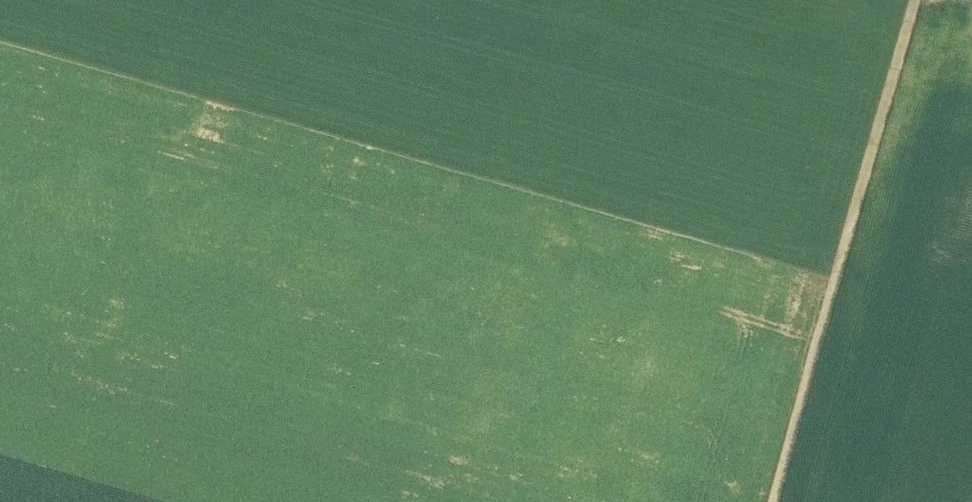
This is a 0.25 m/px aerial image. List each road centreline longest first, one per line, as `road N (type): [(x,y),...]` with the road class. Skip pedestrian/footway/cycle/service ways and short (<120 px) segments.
road 1 (track): [(779,501),(921,0)]

